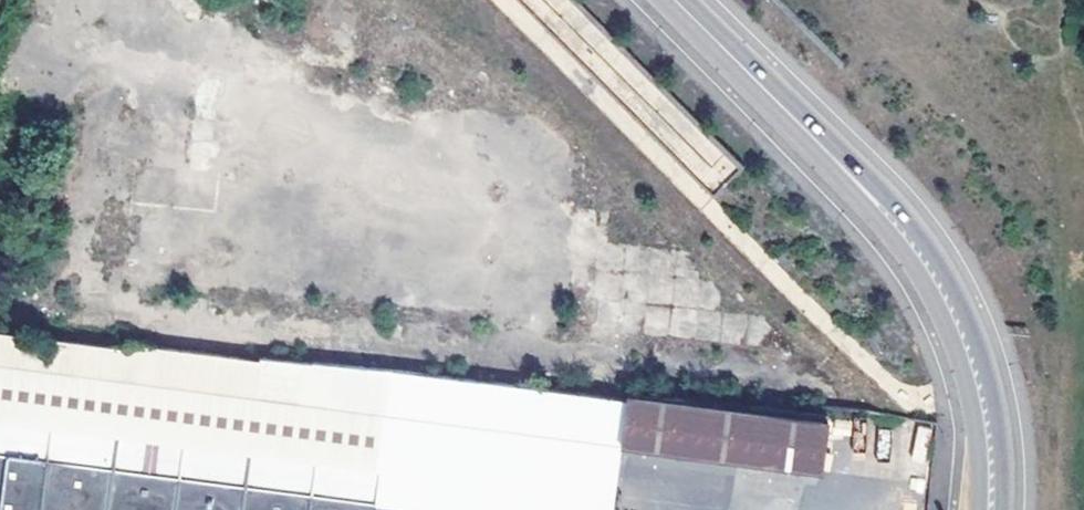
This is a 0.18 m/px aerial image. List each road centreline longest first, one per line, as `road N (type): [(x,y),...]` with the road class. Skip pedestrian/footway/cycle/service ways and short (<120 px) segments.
road 1 (tertiary): [(674,0),(932,268),(956,312),(984,400),(990,509)]

